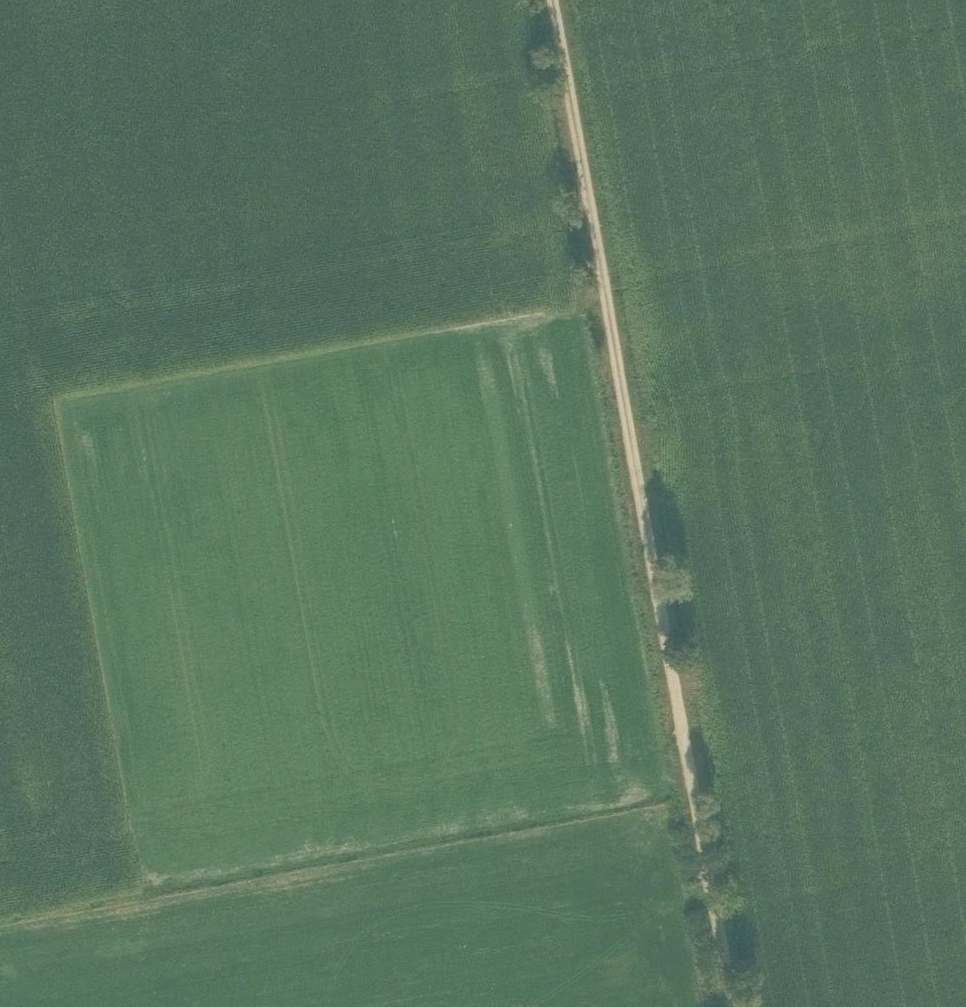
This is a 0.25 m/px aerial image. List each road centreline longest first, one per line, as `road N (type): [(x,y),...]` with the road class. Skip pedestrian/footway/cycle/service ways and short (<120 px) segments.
road 1 (track): [(730,1006),(553,0)]

